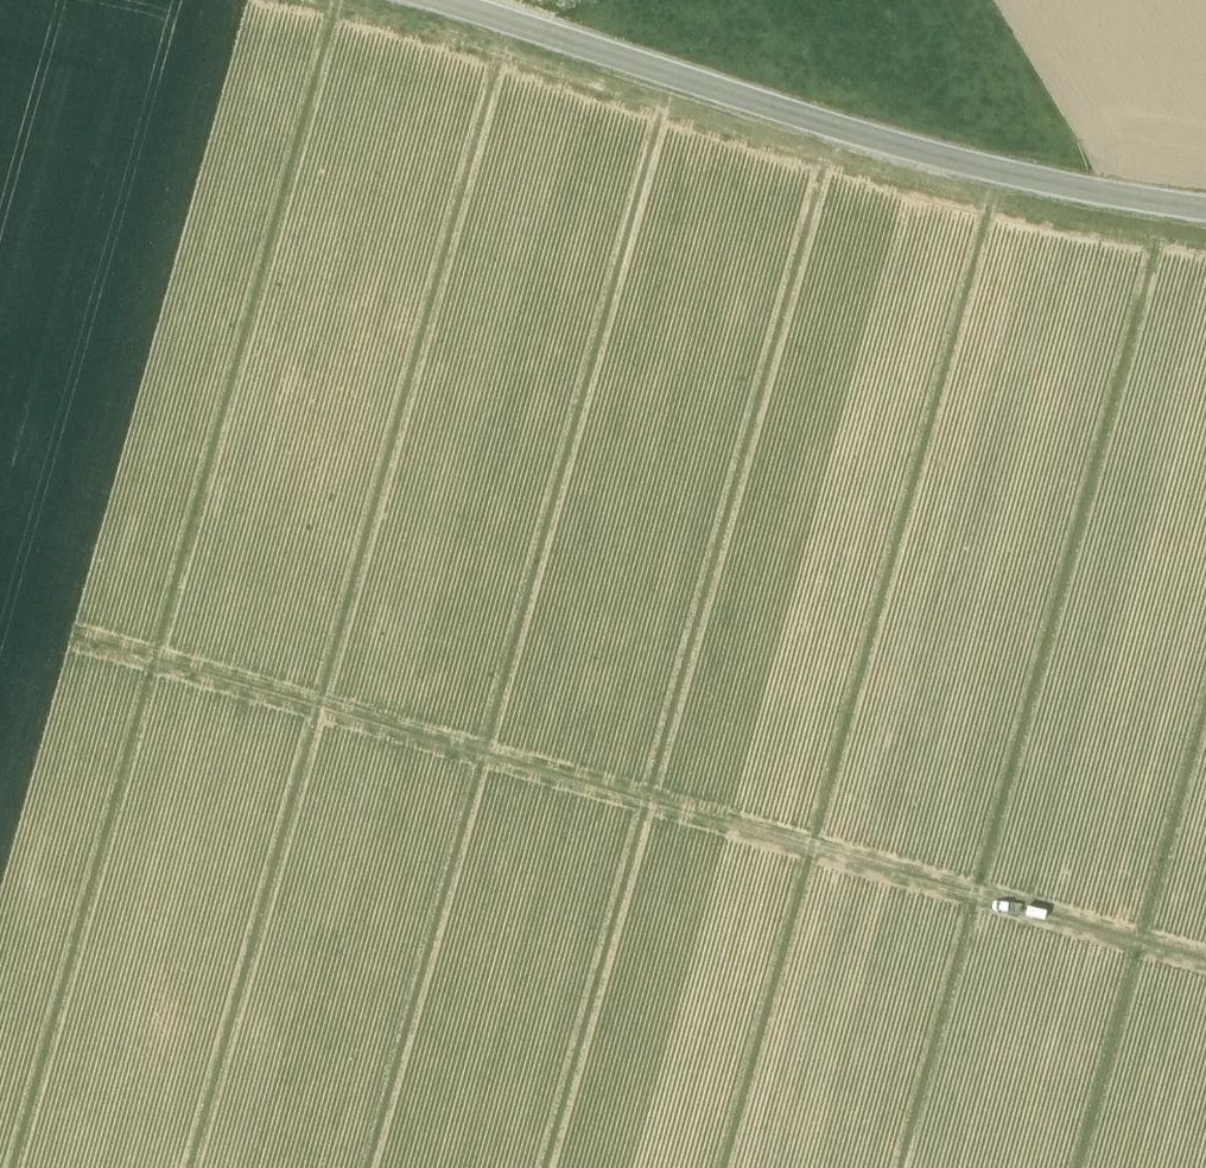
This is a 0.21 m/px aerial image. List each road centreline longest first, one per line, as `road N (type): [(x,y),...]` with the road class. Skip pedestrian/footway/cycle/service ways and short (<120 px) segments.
road 1 (track): [(0,541),(1205,890)]
road 2 (tertiary): [(1205,209),(905,148),(453,0)]

